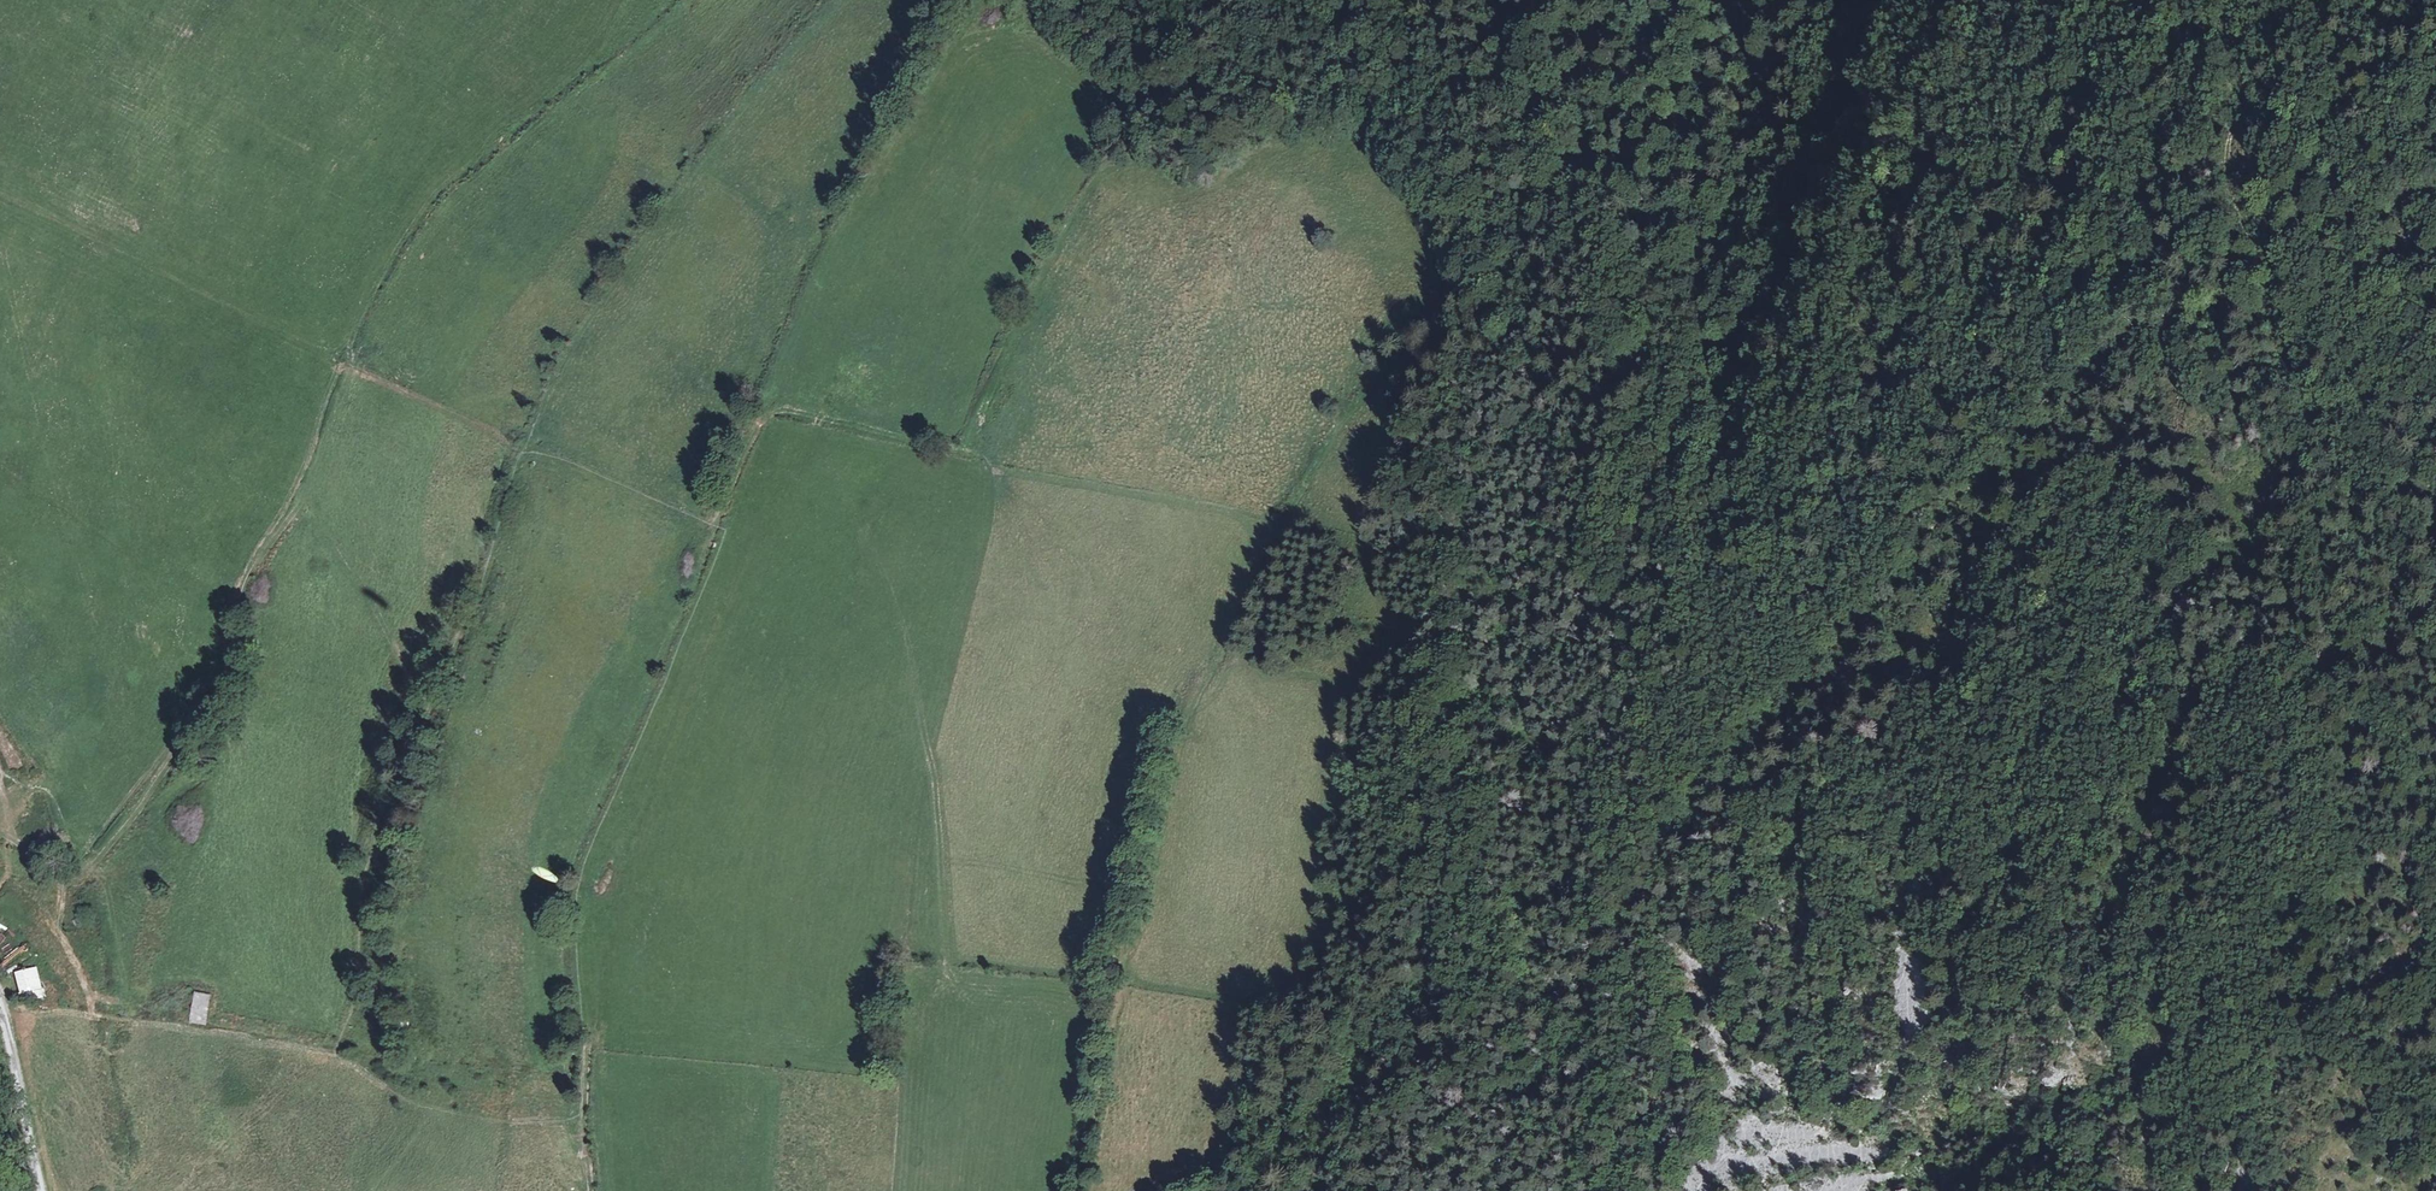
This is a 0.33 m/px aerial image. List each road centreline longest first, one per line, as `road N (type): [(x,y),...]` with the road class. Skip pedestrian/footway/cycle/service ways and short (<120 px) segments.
road 1 (track): [(615,1190),(606,1054),(621,902),(741,570),(822,426)]
road 2 (residential): [(0,984),(42,1190)]

